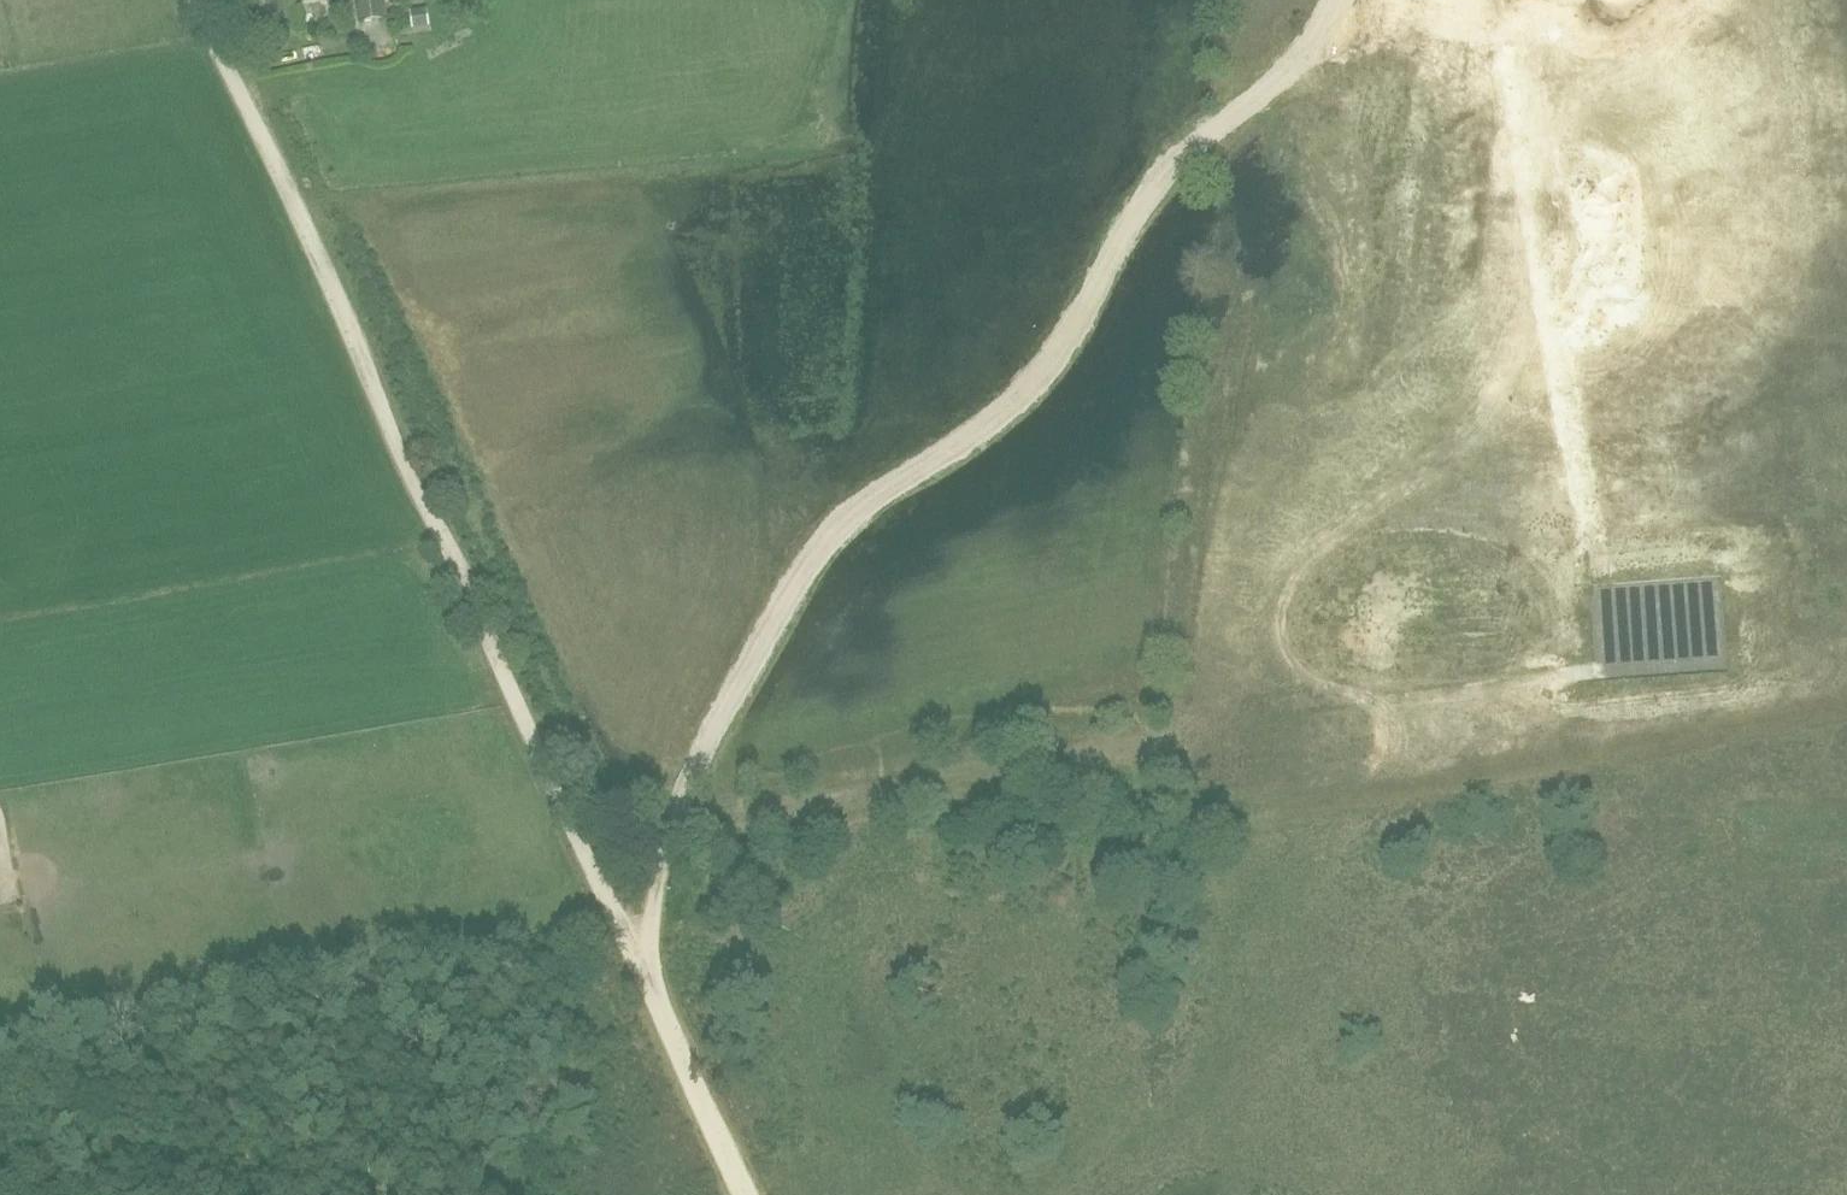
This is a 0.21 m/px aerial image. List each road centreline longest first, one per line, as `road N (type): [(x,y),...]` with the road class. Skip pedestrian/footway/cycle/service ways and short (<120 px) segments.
road 1 (track): [(749,1194),(196,0)]
road 2 (track): [(635,947),(655,908),(682,797),(724,710)]

